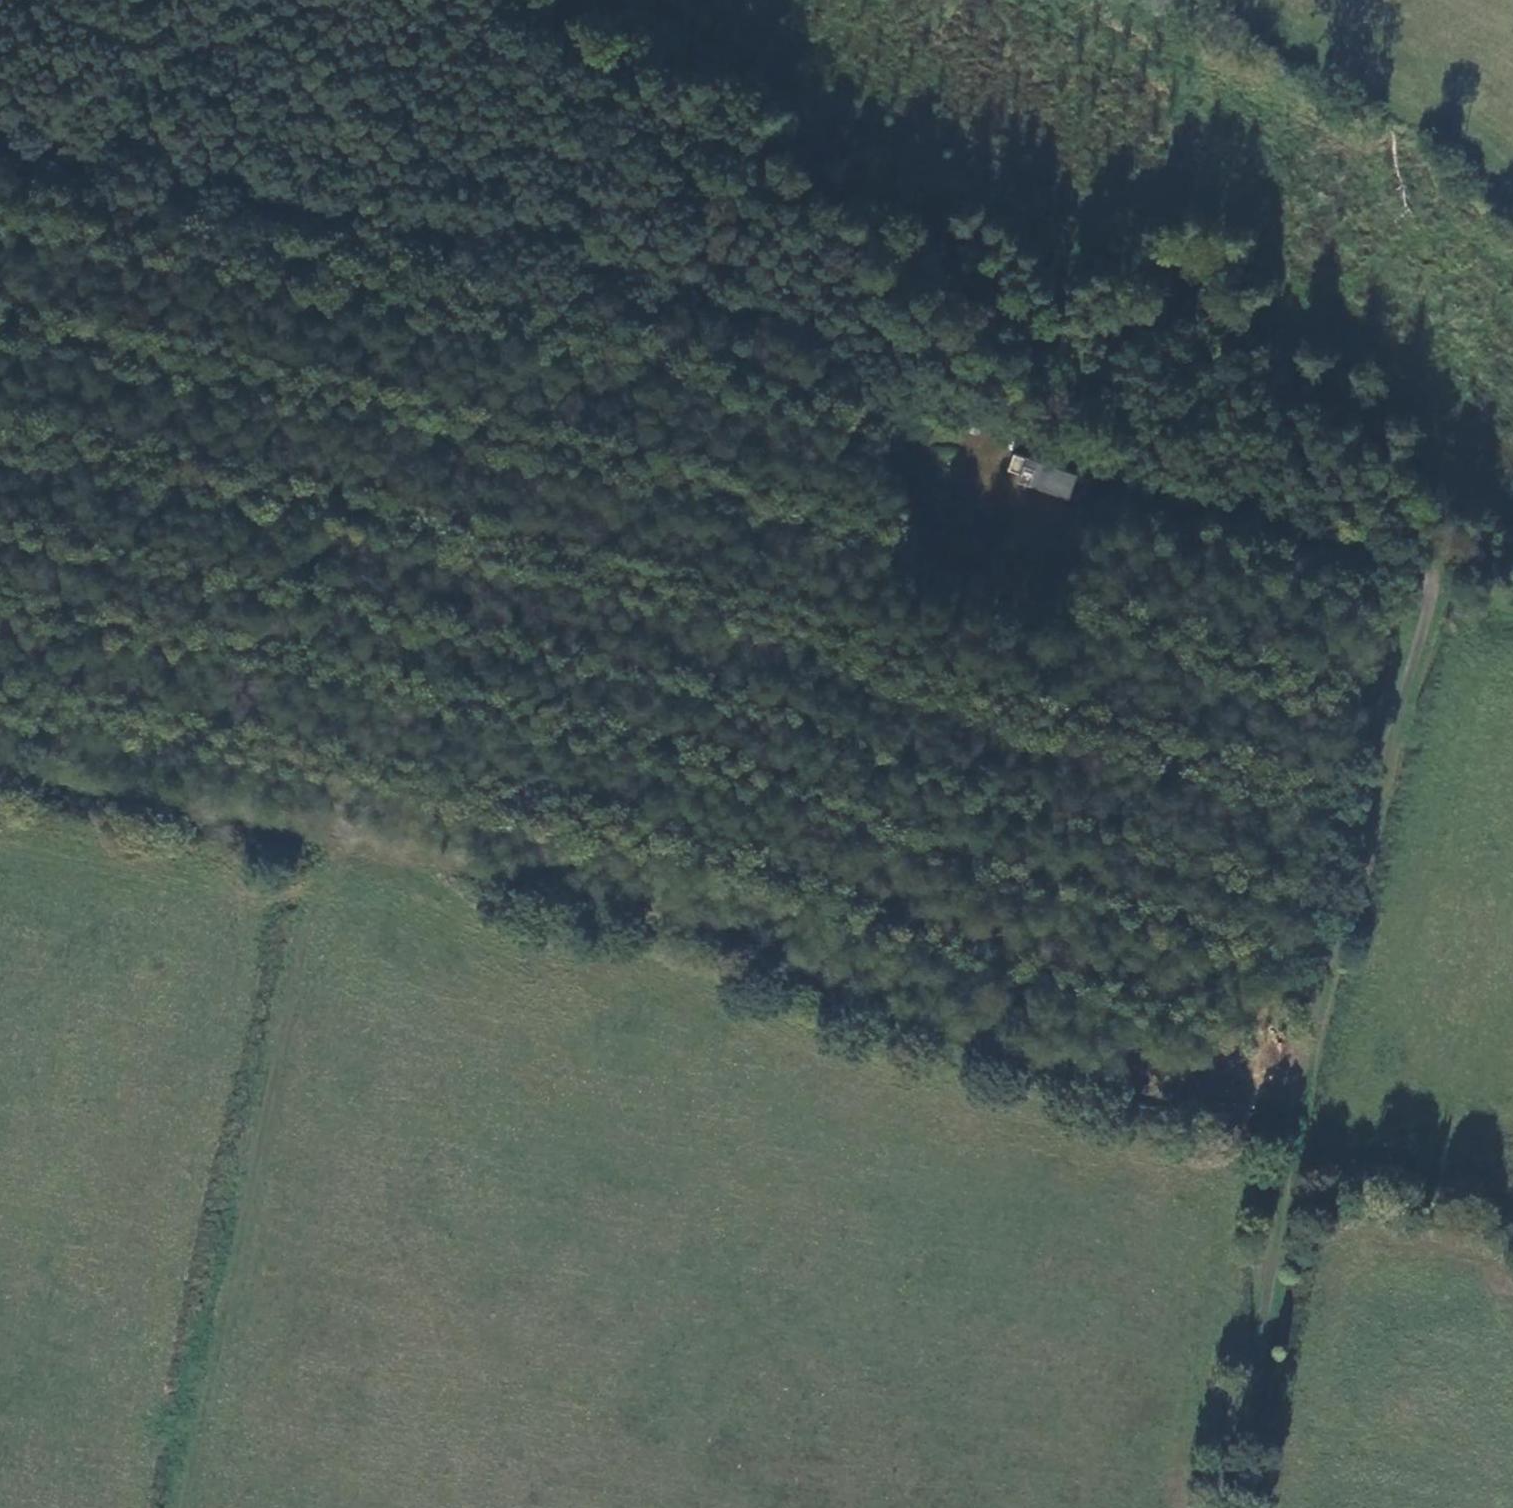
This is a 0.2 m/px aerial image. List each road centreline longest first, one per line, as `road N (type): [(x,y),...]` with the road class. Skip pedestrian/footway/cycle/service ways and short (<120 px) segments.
road 1 (unclassified): [(1226,1507),(1303,1059),(1428,600),(1424,571),(1406,550),(1117,465)]

